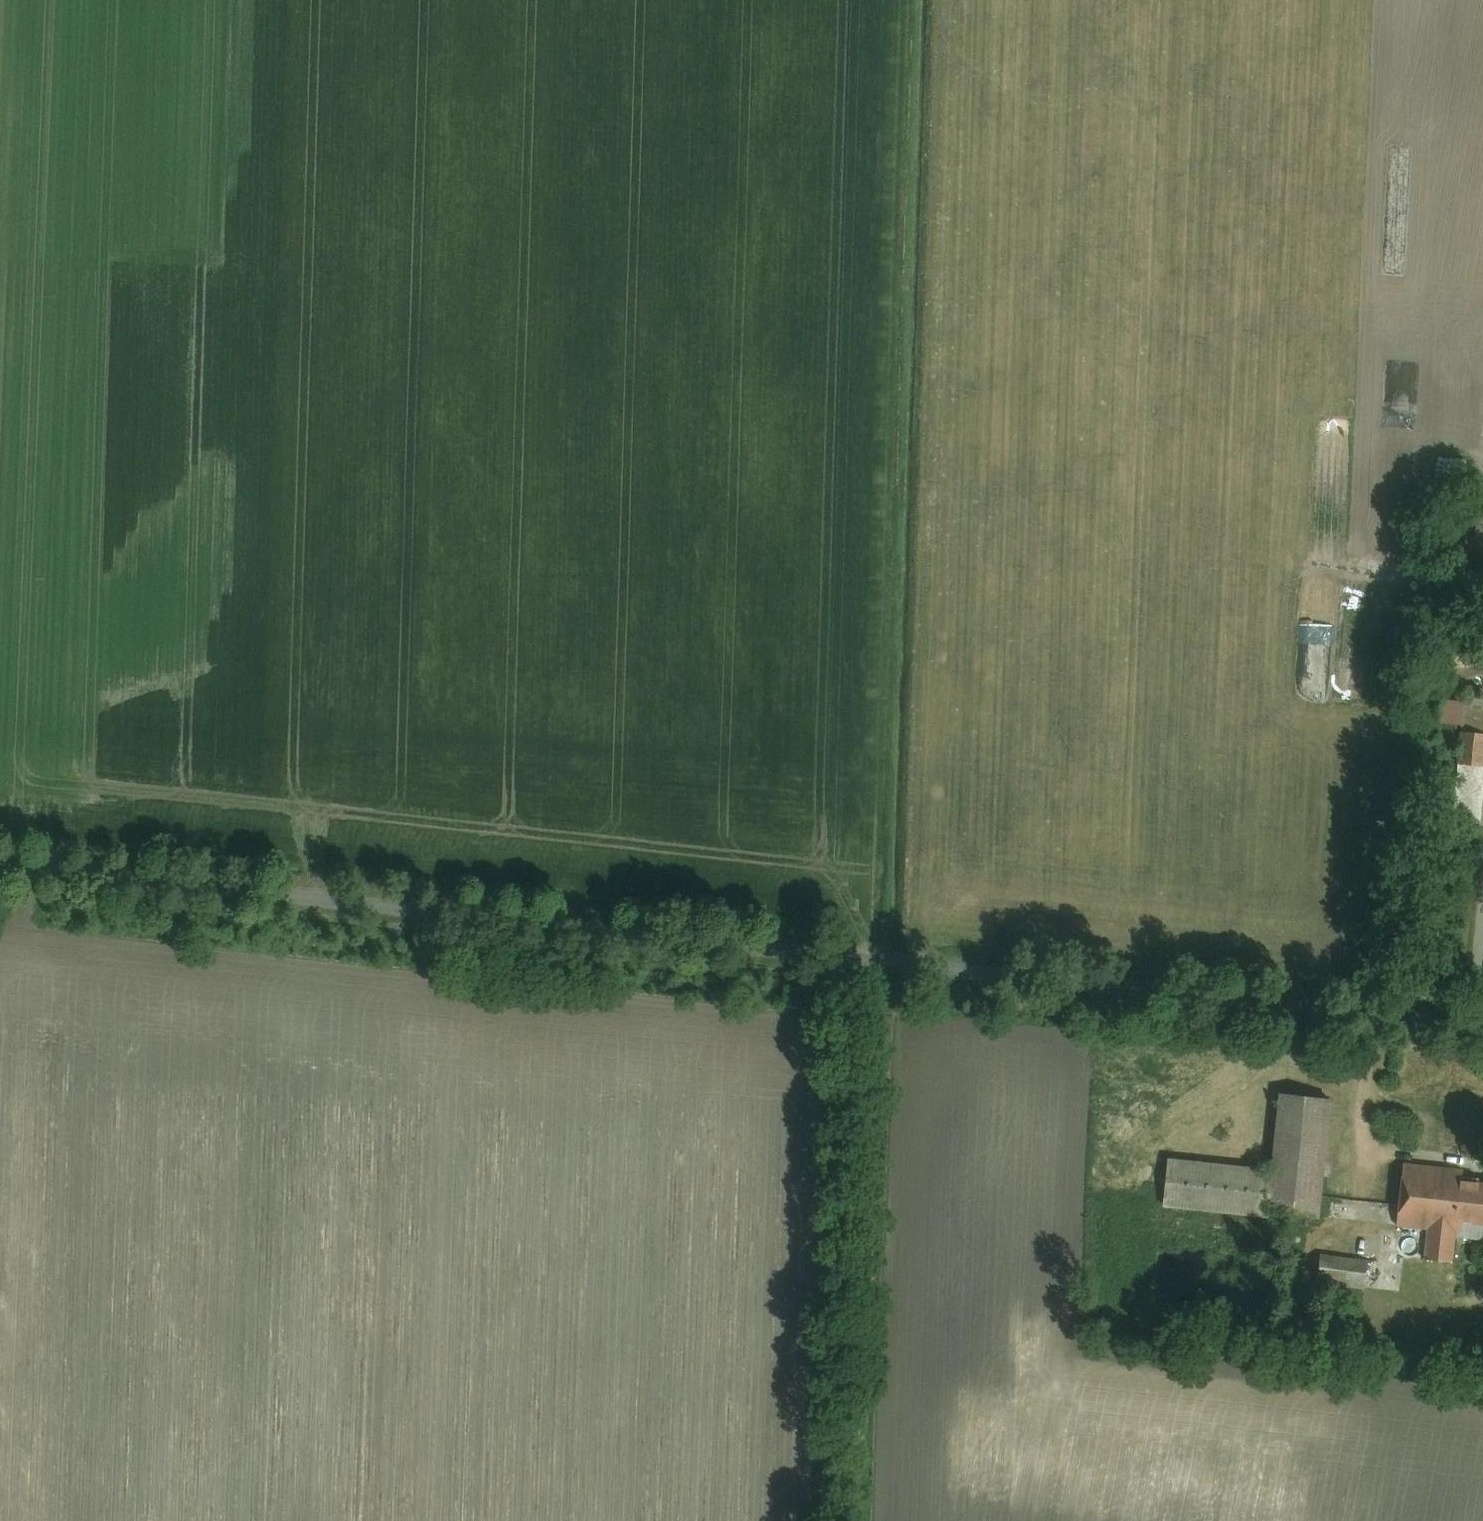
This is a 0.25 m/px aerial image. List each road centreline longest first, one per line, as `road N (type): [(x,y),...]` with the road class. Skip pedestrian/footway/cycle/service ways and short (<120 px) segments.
road 1 (unclassified): [(0,847),(1482,1017)]

